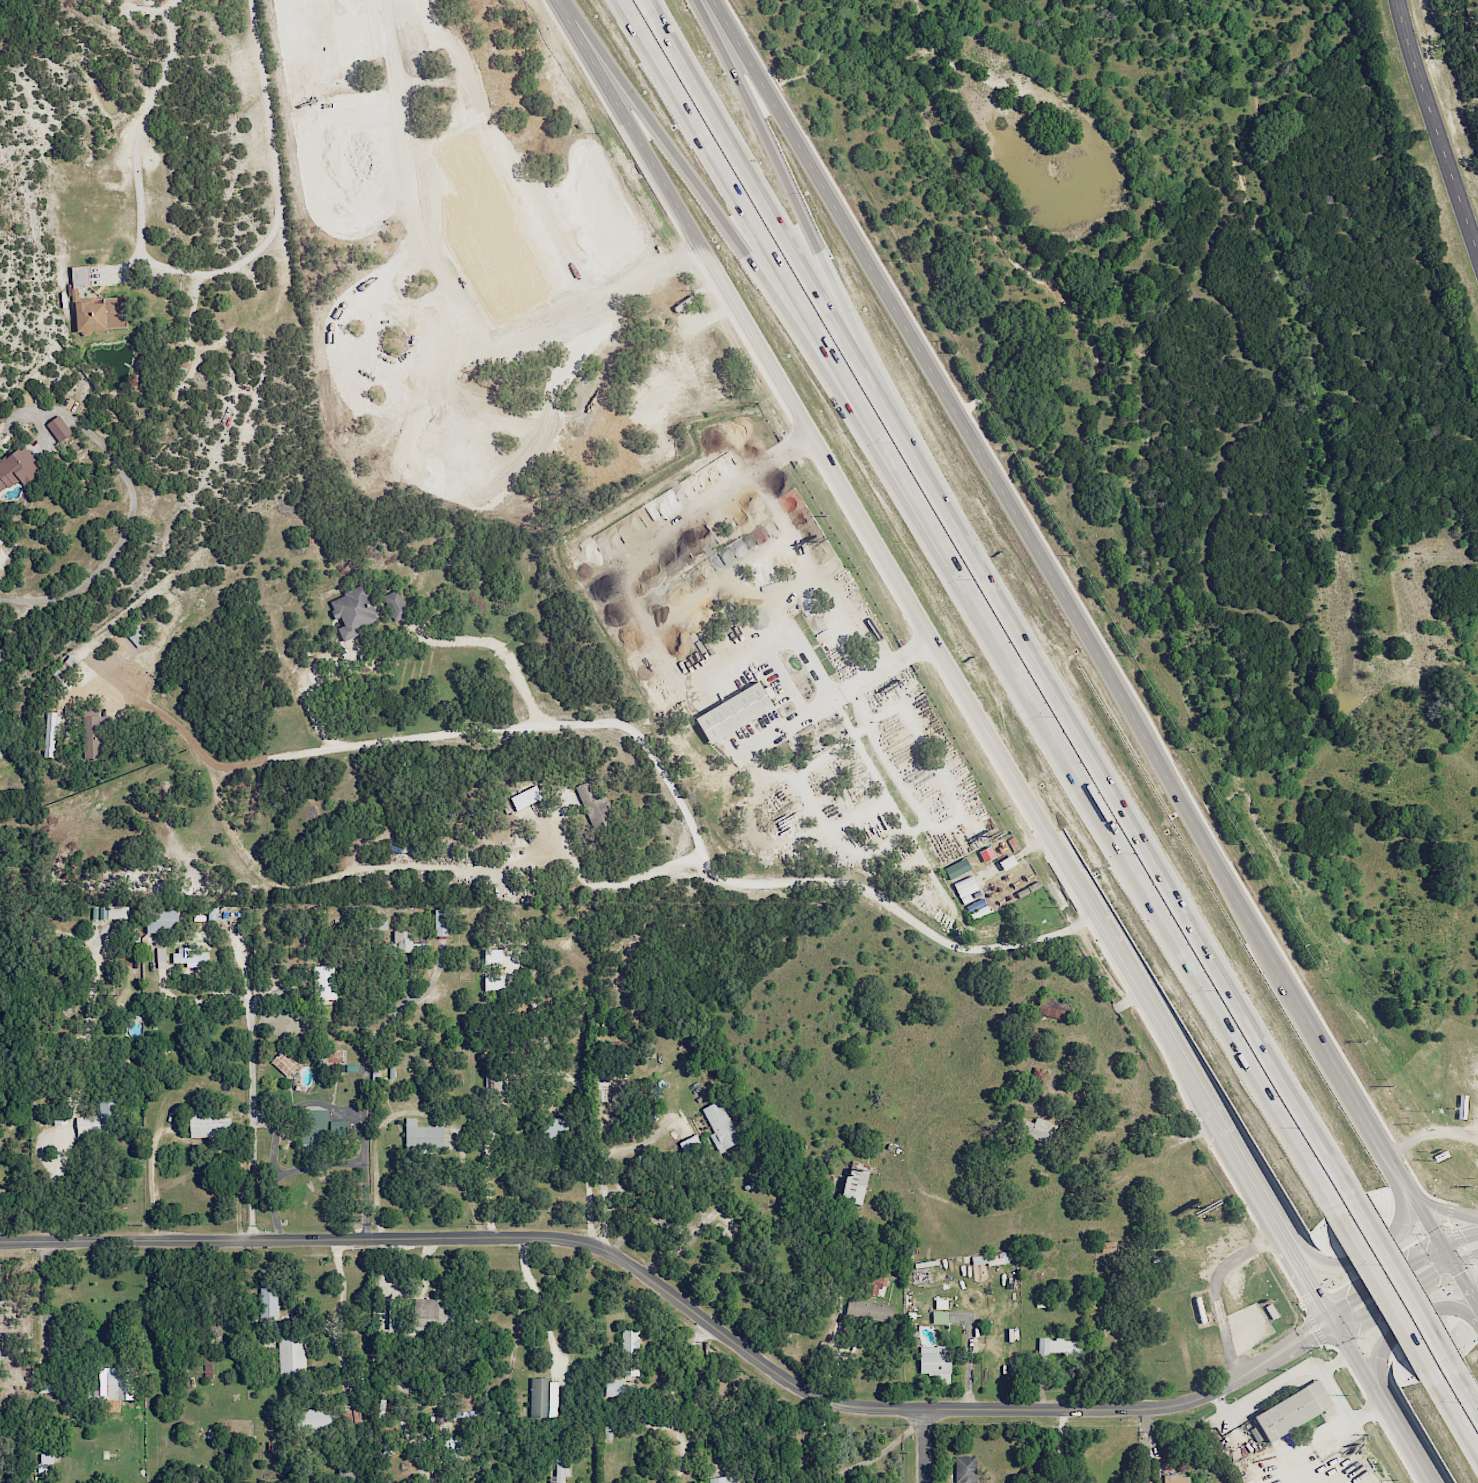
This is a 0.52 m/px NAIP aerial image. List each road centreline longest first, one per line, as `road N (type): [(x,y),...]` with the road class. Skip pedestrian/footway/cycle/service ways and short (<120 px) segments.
road 1 (motorway): [(620,0),(1331,1205)]
road 2 (residential): [(1190,1401),(922,1410),(819,1401),(591,1244),(0,1241)]
road 3 (secondary): [(556,0),(1097,916)]
road 4 (secondary): [(1215,851),(714,0)]
road 5 (motorway): [(1349,1195),(922,471)]
road 6 (motorway): [(562,0),(905,482)]
road 7 (motorway): [(922,471),(643,0)]
road 8 (motorway): [(922,471),(701,0)]
road 9 (secondary): [(1443,1245),(1215,851)]
road 10 (residential): [(1477,255),(1396,0)]
road 11 (secondary): [(1097,916),(1204,1098)]
road 12 (secondary): [(1277,1220),(1314,1260),(1351,1262),(1401,1228),(1398,1172)]
road 13 (secondary): [(1329,1311),(1429,1482)]
road 14 (motorway): [(1331,1205),(1427,1368)]
road 15 (motorway): [(1444,1358),(1349,1195)]
road 16 (secondary): [(1477,1325),(1465,1313),(1438,1309),(1384,1343),(1379,1371),(1392,1419)]
road 17 (tertiary): [(1477,1234),(1329,1311)]
road 18 (tertiary): [(1338,1327),(1477,1252)]
road 19 (secondary): [(1204,1098),(1277,1220)]

